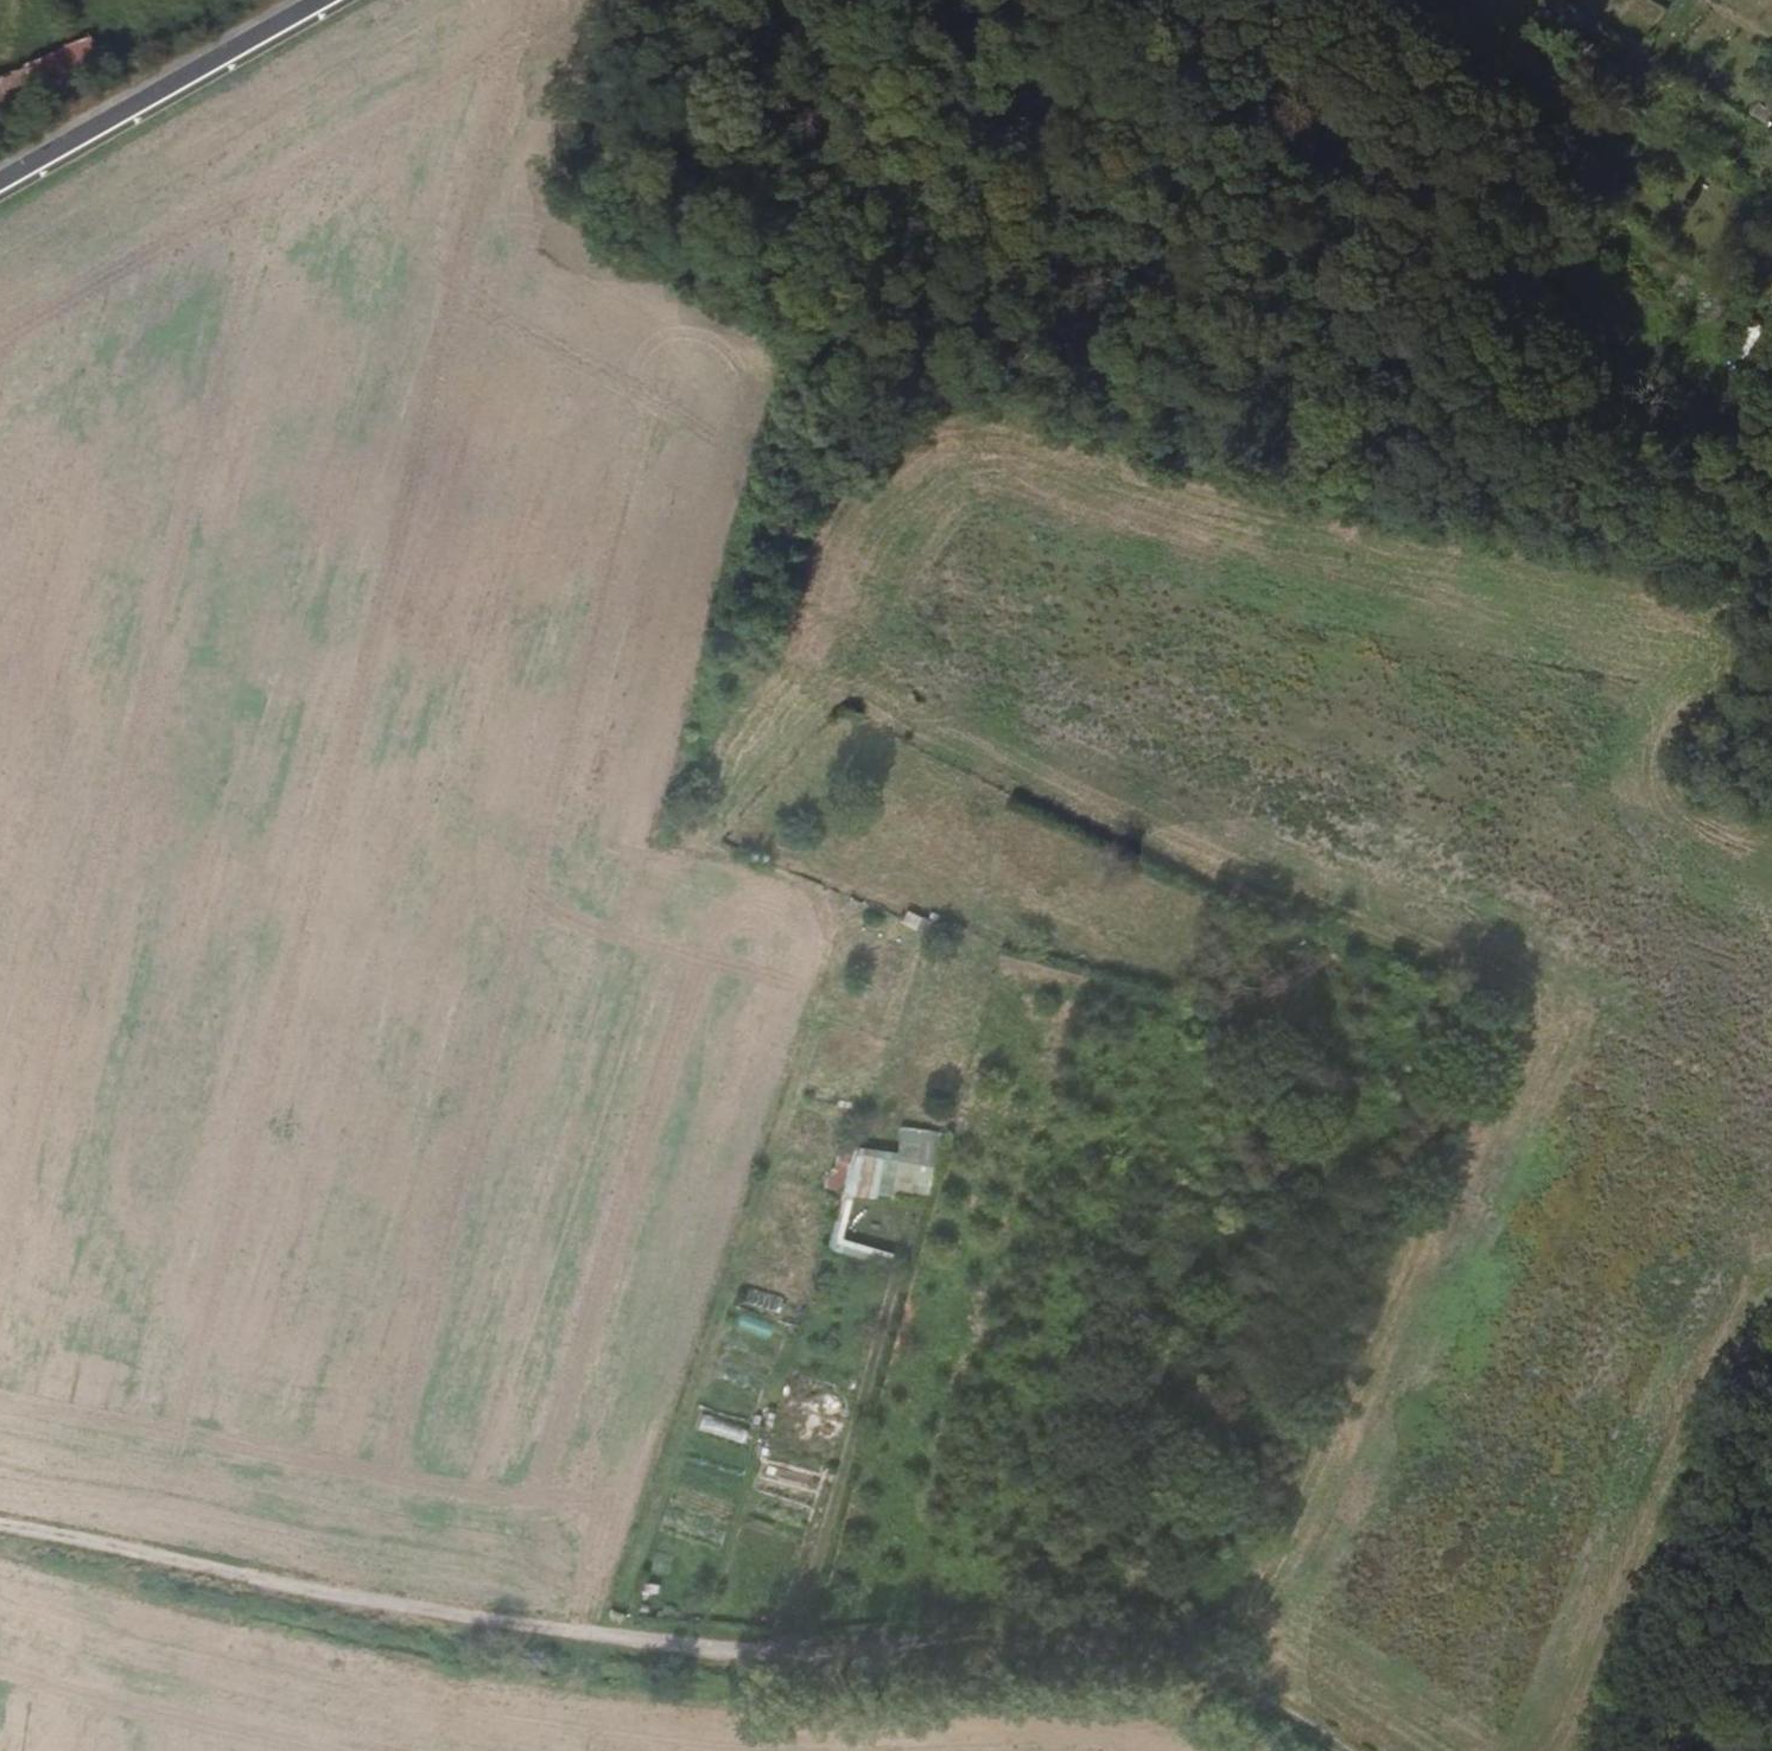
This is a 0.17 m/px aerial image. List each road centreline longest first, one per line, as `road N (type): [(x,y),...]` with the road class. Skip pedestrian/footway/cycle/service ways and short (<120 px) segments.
road 1 (track): [(1335,1750),(1228,1684),(1098,1642),(967,1630),(782,1649),(542,1623),(377,1600),(0,1521)]
road 2 (unclassified): [(0,185),(313,0)]
road 3 (track): [(1604,152),(1705,0)]

